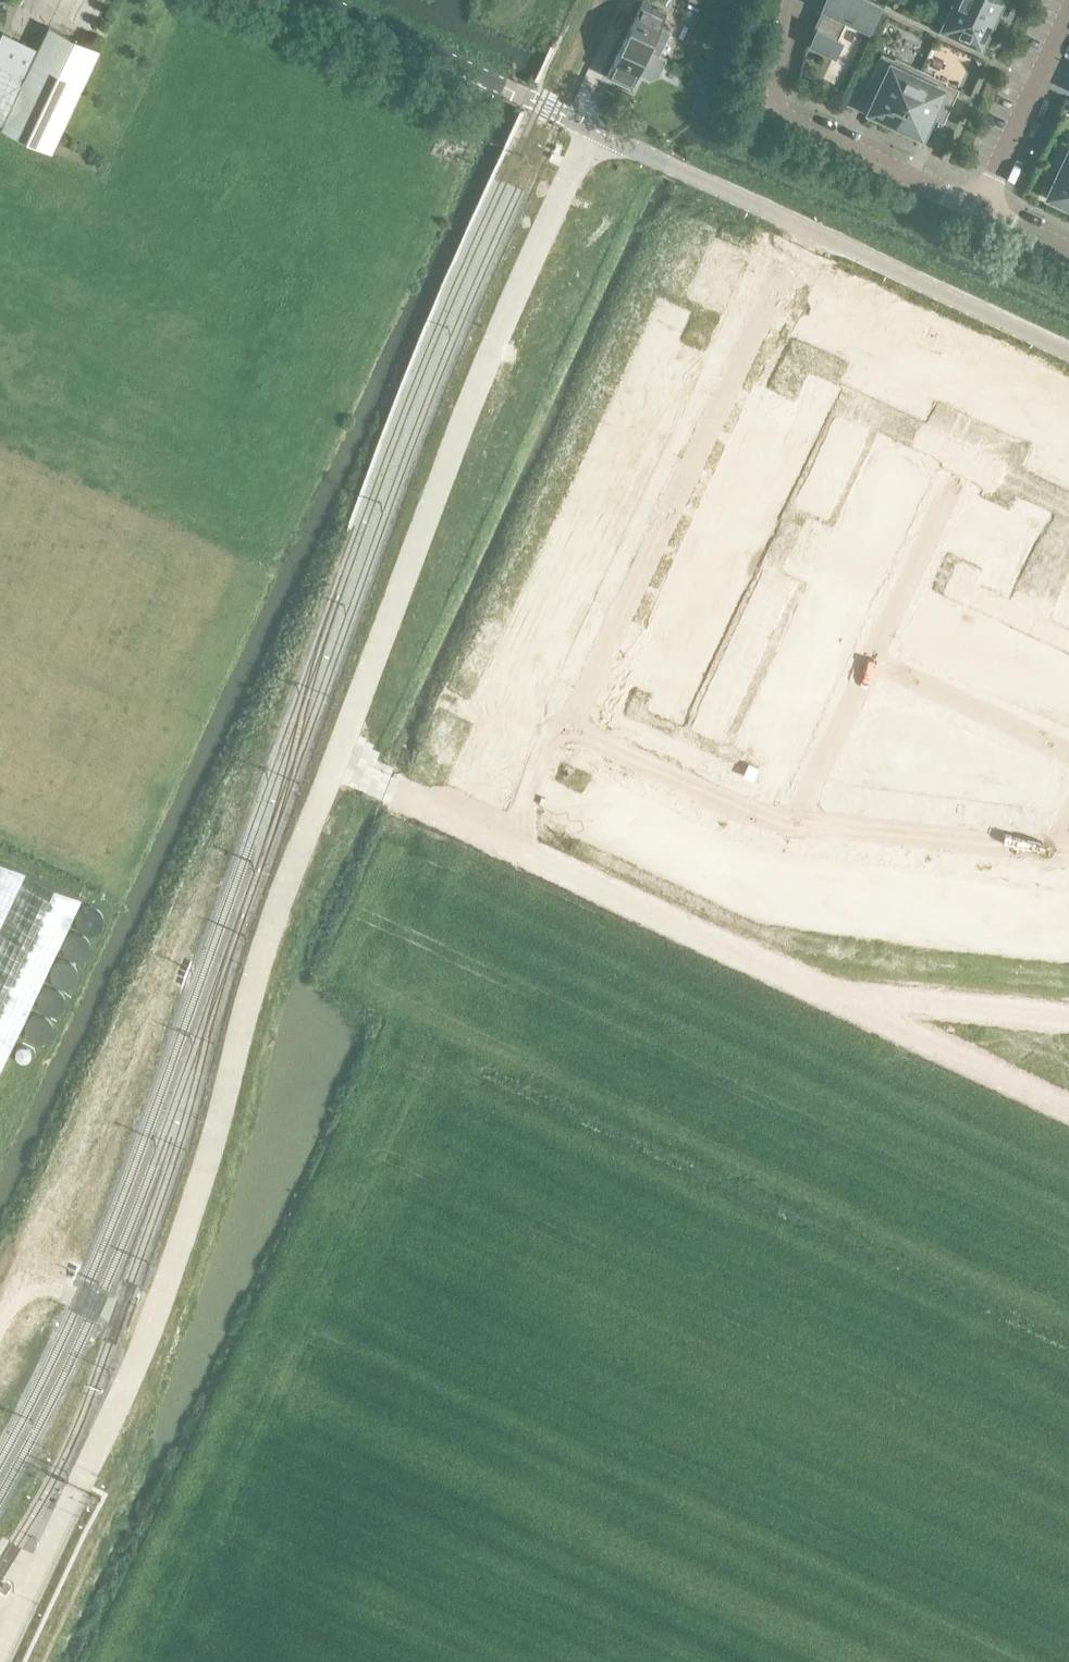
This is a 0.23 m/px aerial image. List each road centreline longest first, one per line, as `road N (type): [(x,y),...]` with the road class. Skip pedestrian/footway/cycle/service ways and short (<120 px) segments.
road 1 (tertiary): [(78,1486),(152,1326),(298,846),(499,327),(589,127)]
road 2 (residential): [(610,730),(563,704),(797,266)]
road 3 (residential): [(987,210),(784,121),(775,104),(796,0)]
road 4 (residential): [(1068,394),(797,266)]
road 5 (tertiary): [(589,127),(324,0)]
road 6 (tertiary): [(1068,354),(811,231)]
road 7 (residential): [(1051,858),(785,825)]
road 8 (residential): [(897,599),(785,825)]
road 9 (tertiary): [(811,231),(589,127)]
road 10 (residential): [(785,825),(610,730)]
road 11 (residential): [(987,210),(1068,30)]
road 12 (residential): [(957,480),(897,599)]
road 13 (residential): [(557,844),(610,730)]

